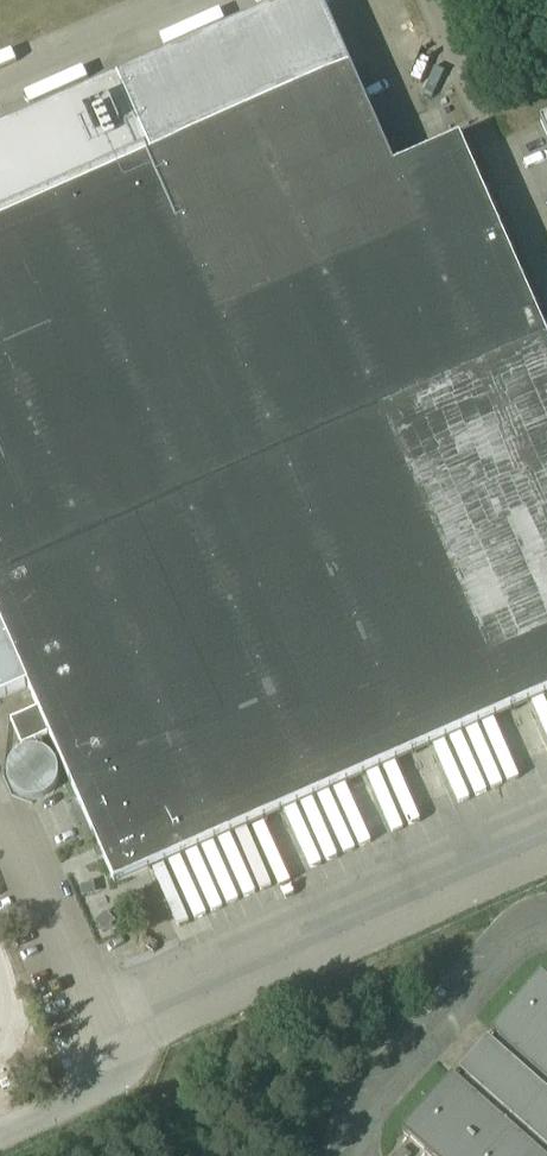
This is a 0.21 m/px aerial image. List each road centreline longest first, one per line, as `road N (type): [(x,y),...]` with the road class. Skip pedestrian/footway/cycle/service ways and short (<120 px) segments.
road 1 (unclassified): [(0,1126),(109,1076),(164,1013),(546,845)]

